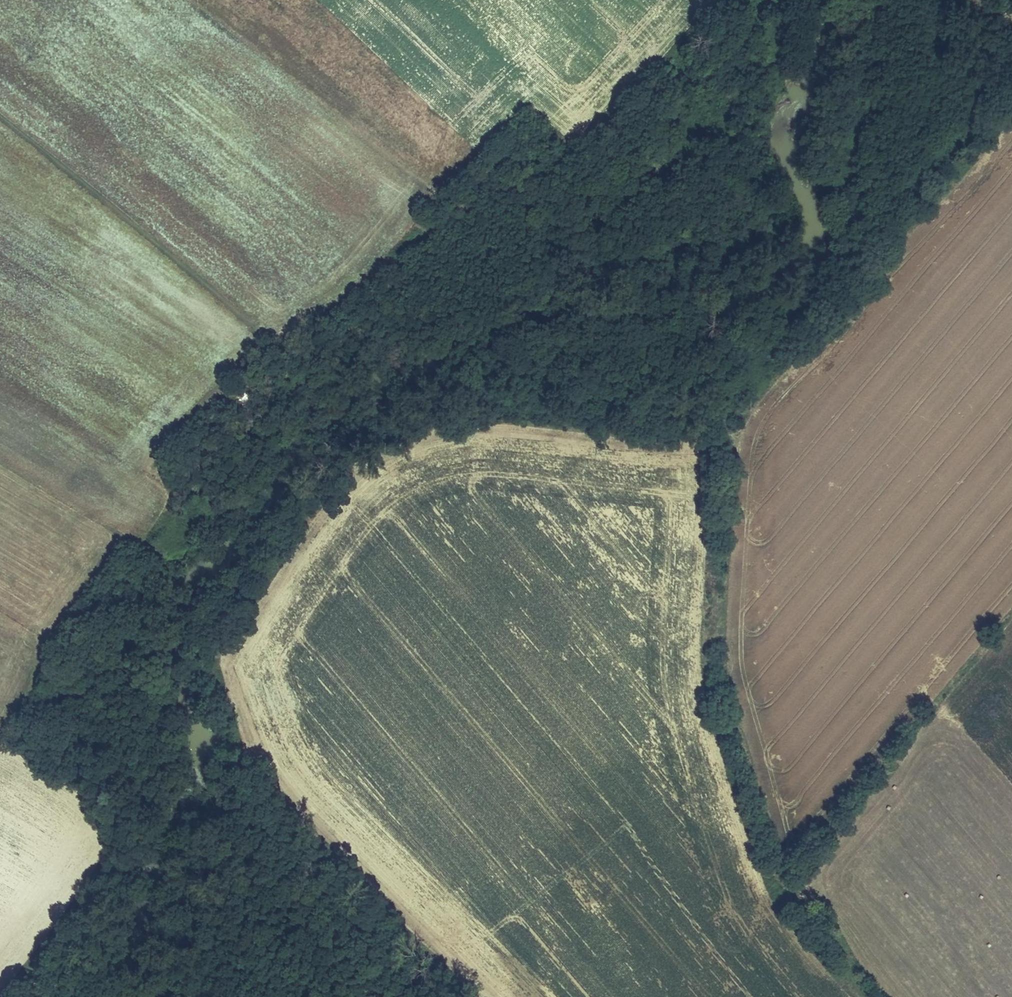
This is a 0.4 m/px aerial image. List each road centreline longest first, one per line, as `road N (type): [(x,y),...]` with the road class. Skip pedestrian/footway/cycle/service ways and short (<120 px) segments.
road 1 (track): [(878,0),(862,133),(839,184),(836,228),(787,332),(720,404),(724,673),(734,736),(788,884),(862,996)]

